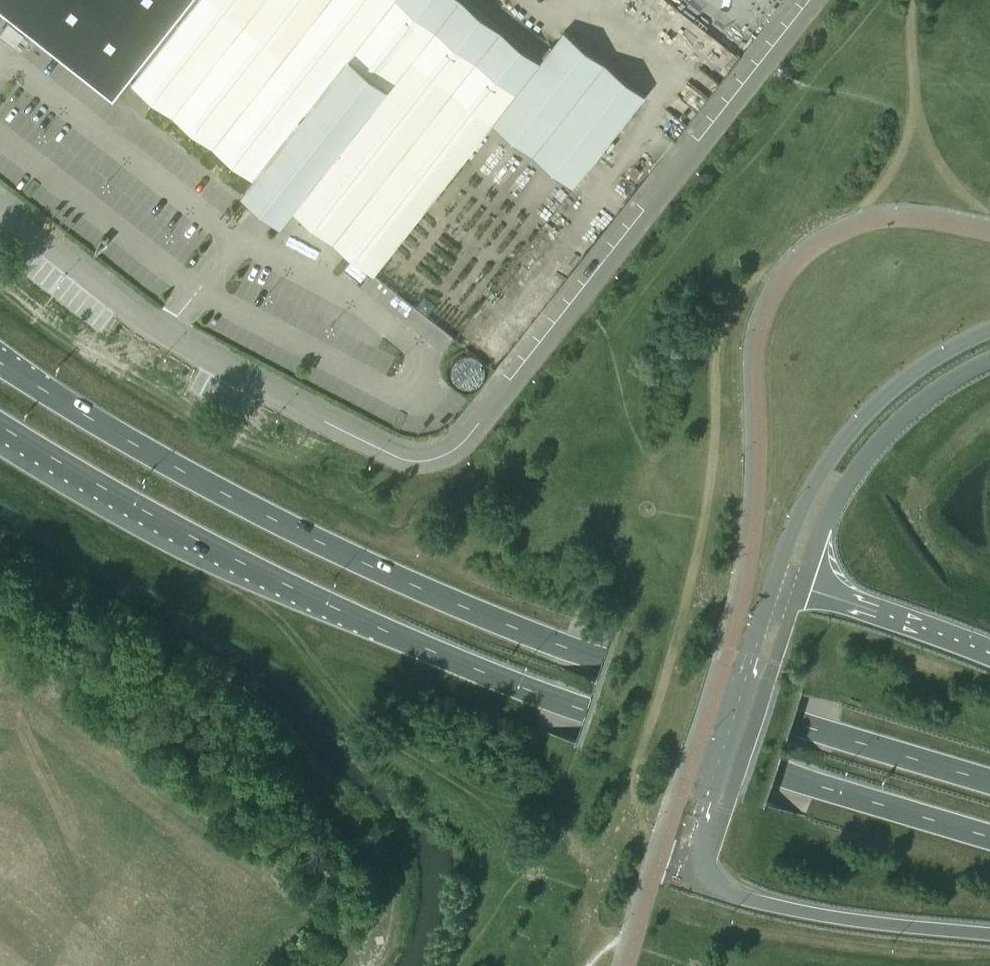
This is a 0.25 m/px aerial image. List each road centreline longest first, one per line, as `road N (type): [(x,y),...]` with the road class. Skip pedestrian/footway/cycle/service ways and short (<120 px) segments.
road 1 (unclassified): [(816,0),(496,406),(436,462),(399,459),(353,439),(172,336),(0,206)]
road 2 (primary): [(989,782),(602,662),(345,555),(0,361)]
road 3 (primary): [(0,424),(193,536),(501,680),(989,837)]
road 4 (tertiary): [(989,331),(909,375),(852,430),(809,493),(775,580)]
road 5 (tertiary): [(775,580),(680,879)]
road 6 (tertiary): [(698,884),(799,587)]
road 7 (tertiary): [(799,587),(835,502),(875,442),(925,397),(989,360)]
road 8 (primary): [(698,884),(813,914),(989,933)]
road 9 (primary): [(989,656),(799,587)]

